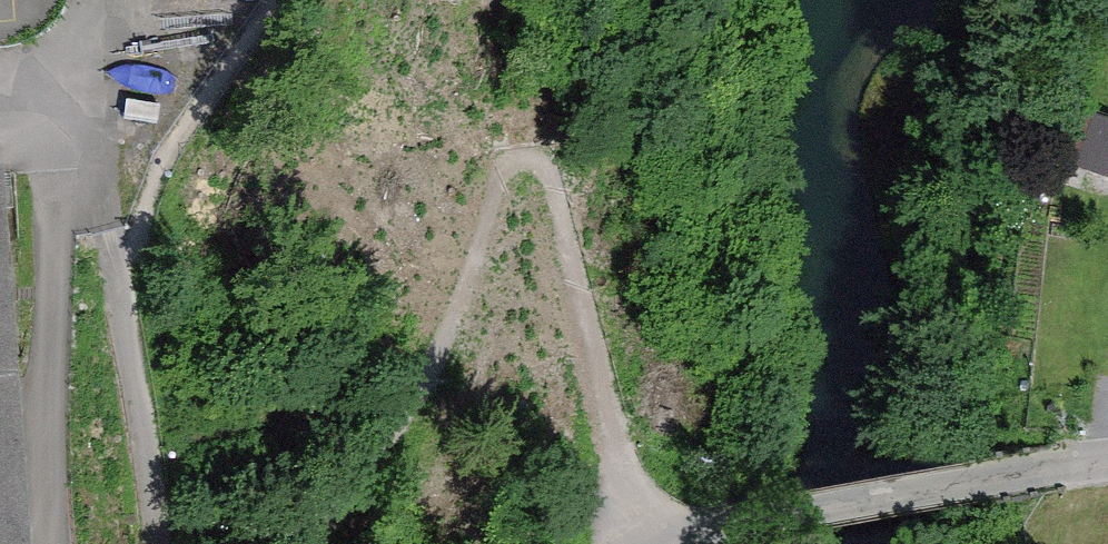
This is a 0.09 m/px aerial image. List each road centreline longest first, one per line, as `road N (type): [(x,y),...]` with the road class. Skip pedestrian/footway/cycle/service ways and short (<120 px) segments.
road 1 (track): [(642,543),(618,474),(565,188),(525,175),(492,215),(471,309),(340,543)]
road 2 (track): [(184,543),(102,190),(61,80)]
road 3 (residential): [(673,543),(731,522),(1107,461)]

